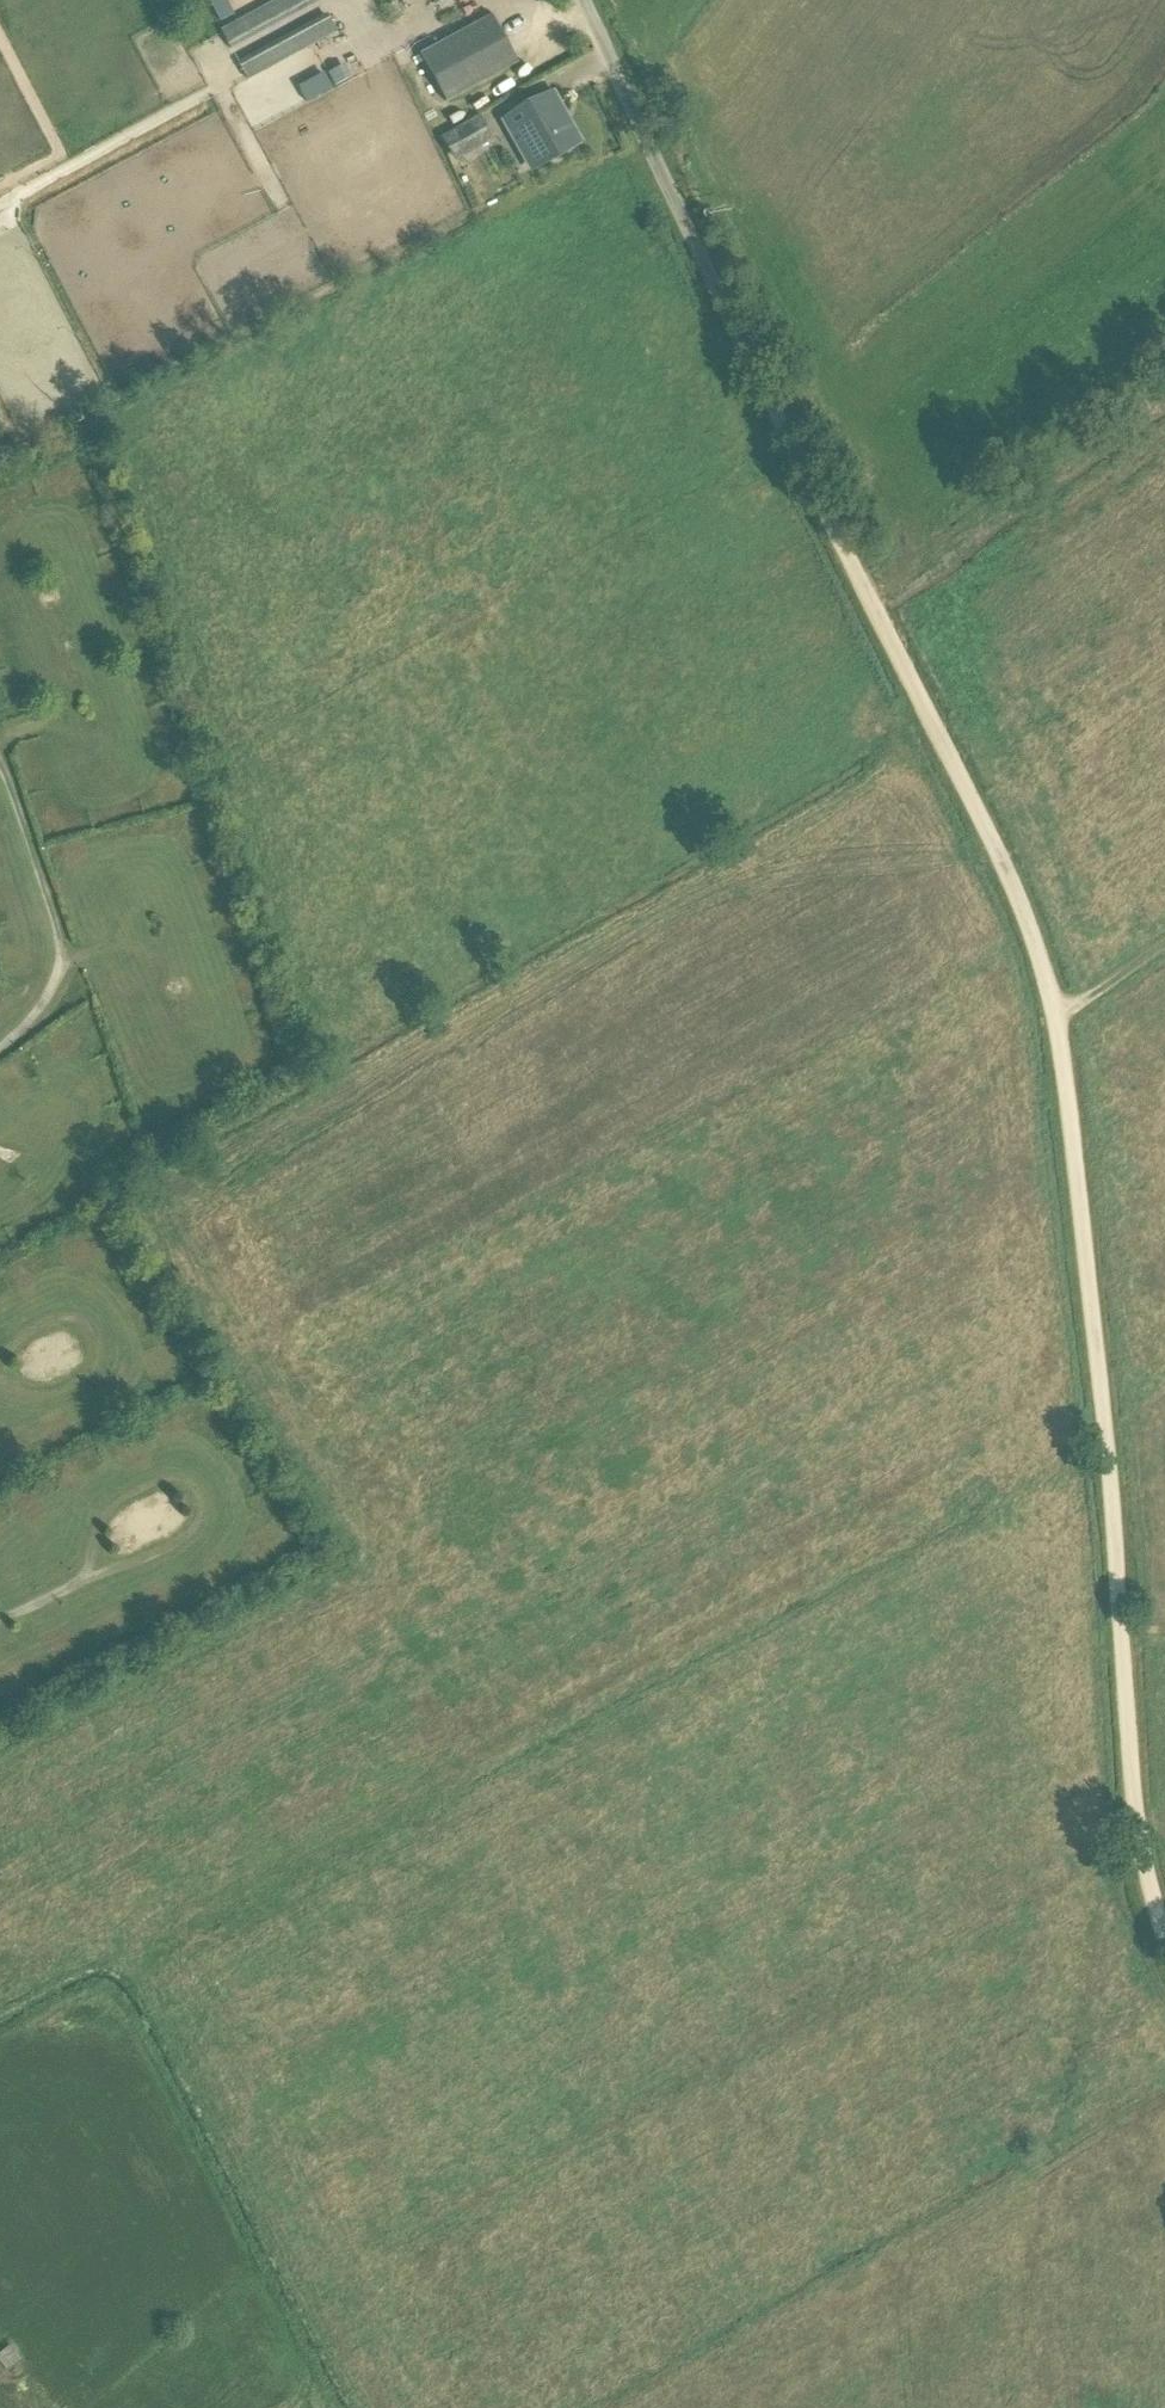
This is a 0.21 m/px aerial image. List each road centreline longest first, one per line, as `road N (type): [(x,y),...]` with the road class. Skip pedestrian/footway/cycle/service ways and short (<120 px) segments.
road 1 (track): [(1164,1938),(1139,1845),(1107,1436),(1053,1007),(1022,905),(980,807),(780,425)]
road 2 (unclassified): [(780,425),(581,0)]
road 3 (track): [(1164,392),(872,601)]
road 4 (track): [(1164,943),(1055,1020)]

